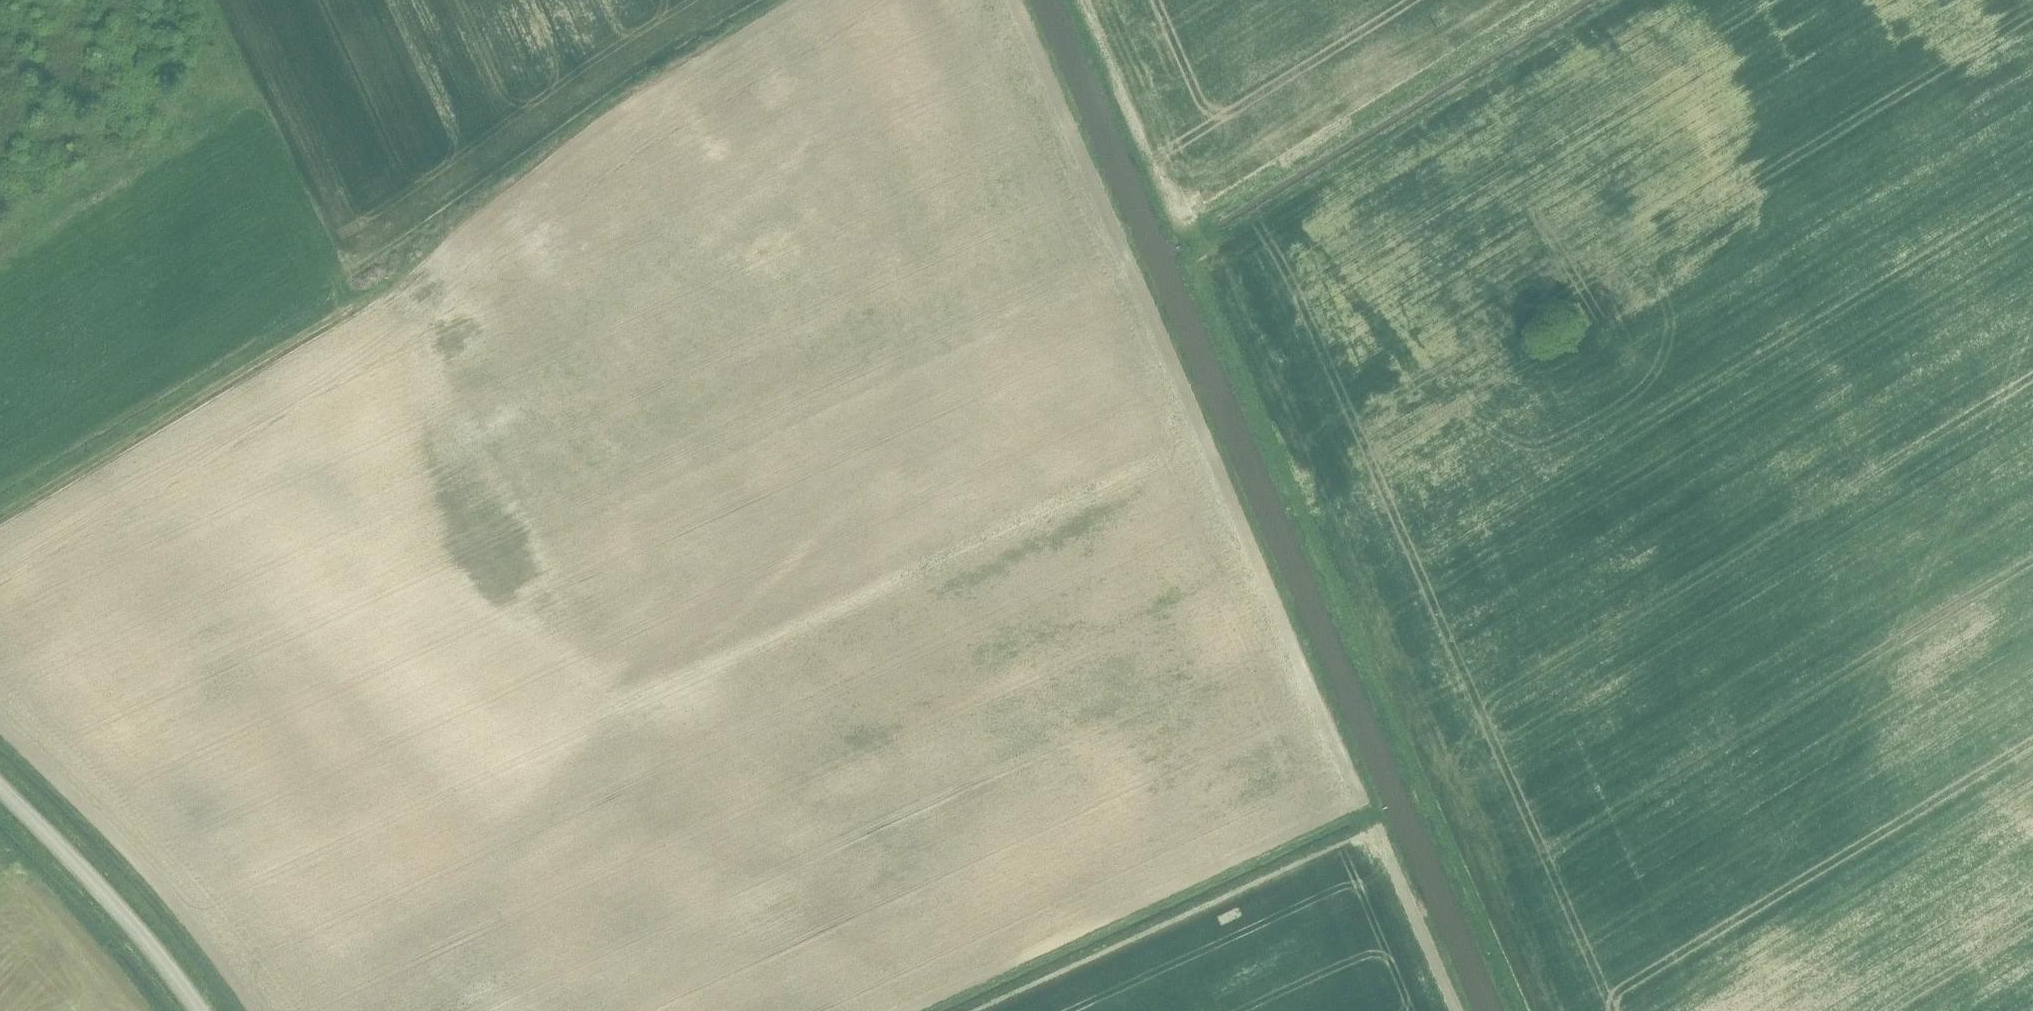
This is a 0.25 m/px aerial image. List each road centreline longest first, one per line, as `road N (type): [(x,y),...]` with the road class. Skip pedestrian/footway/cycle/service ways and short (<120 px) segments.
road 1 (track): [(0,508),(385,274)]
road 2 (unclassified): [(197,1010),(142,931),(0,784)]

